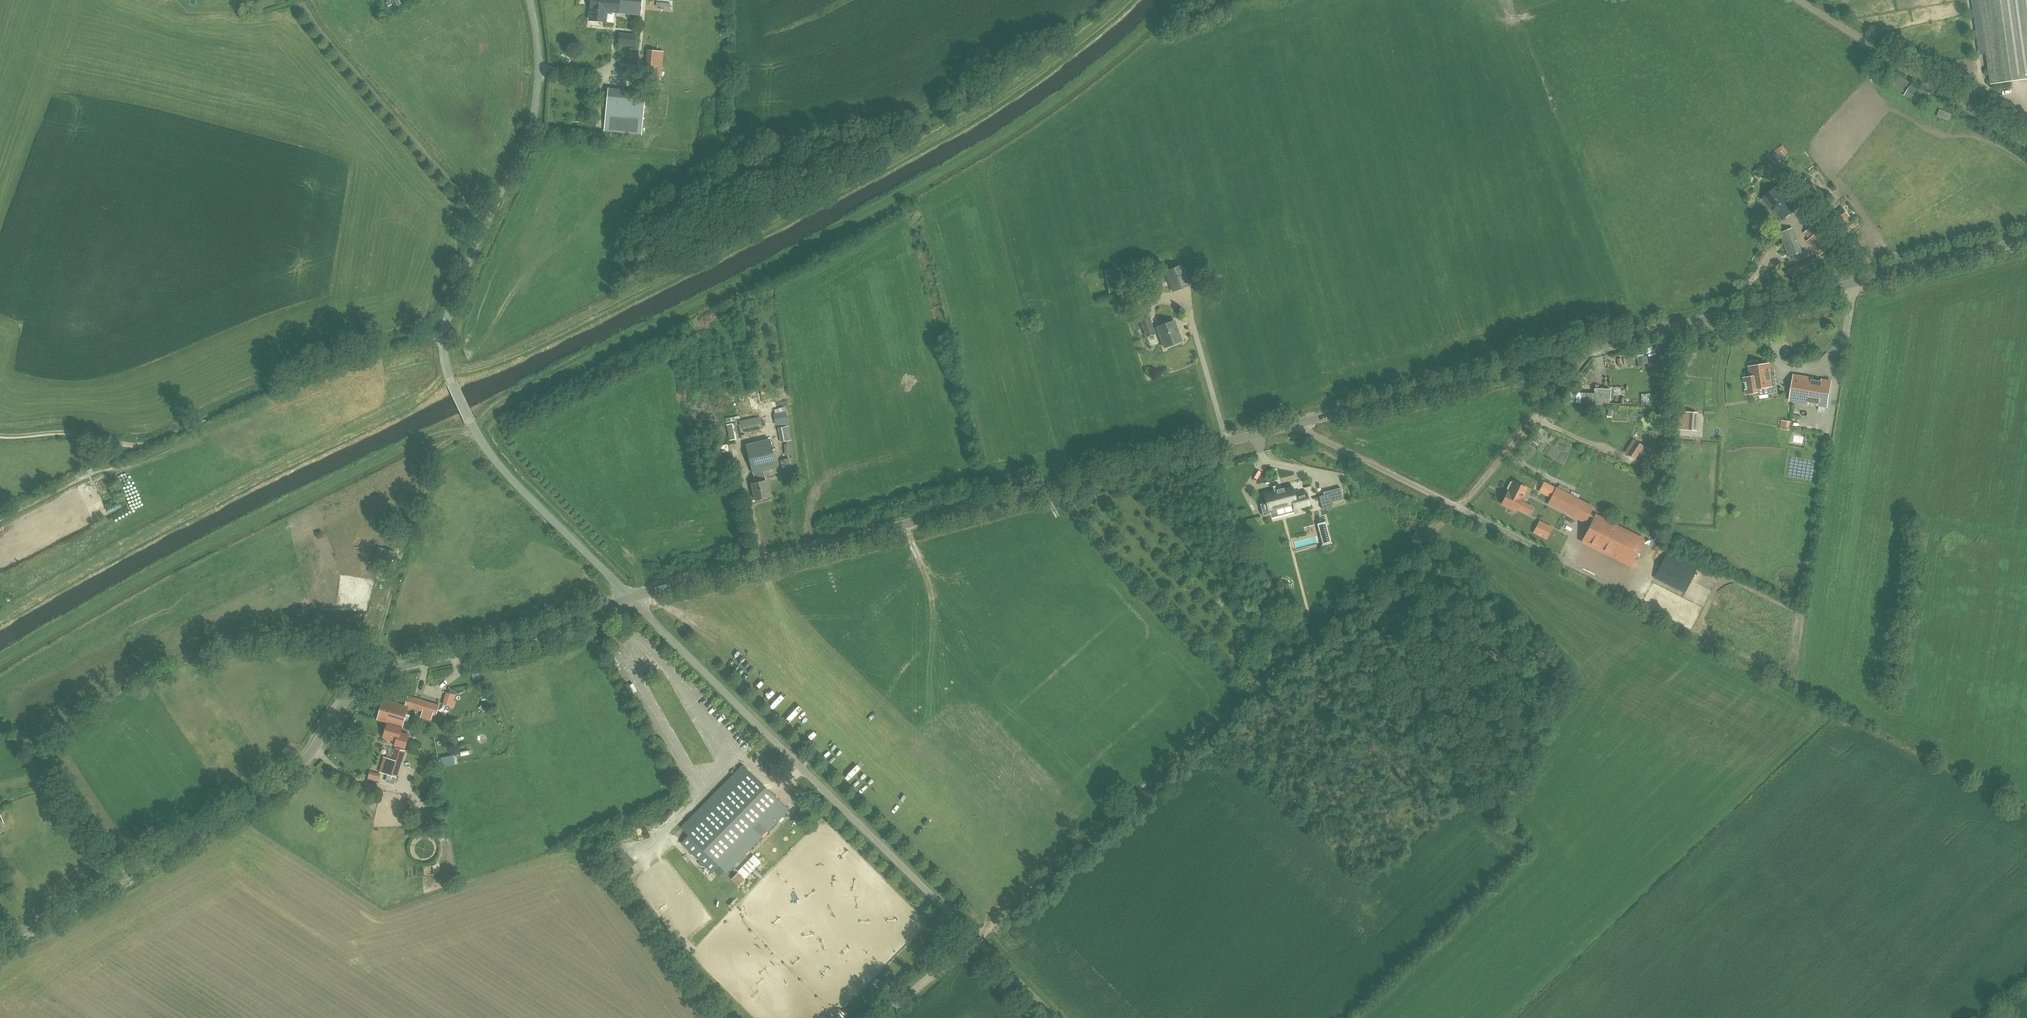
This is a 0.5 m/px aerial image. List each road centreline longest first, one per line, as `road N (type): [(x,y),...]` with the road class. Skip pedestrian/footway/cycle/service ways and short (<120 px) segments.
road 1 (unclassified): [(632,597),(2026,239)]
road 2 (unclassified): [(0,943),(292,775),(359,676),(531,634),(632,597)]
road 3 (unclassified): [(632,597),(496,459),(445,365),(443,323),(452,294),(536,114),(541,52),(530,0)]
road 4 (track): [(1461,510),(976,937)]
road 5 (unclassified): [(1060,1017),(632,597)]
road 6 (residential): [(1744,421),(1729,330),(1856,299),(1837,414)]
road 7 (unclassified): [(2026,140),(1798,0)]
road 8 (track): [(1461,510),(1585,350)]
road 9 (track): [(876,1017),(976,937)]

